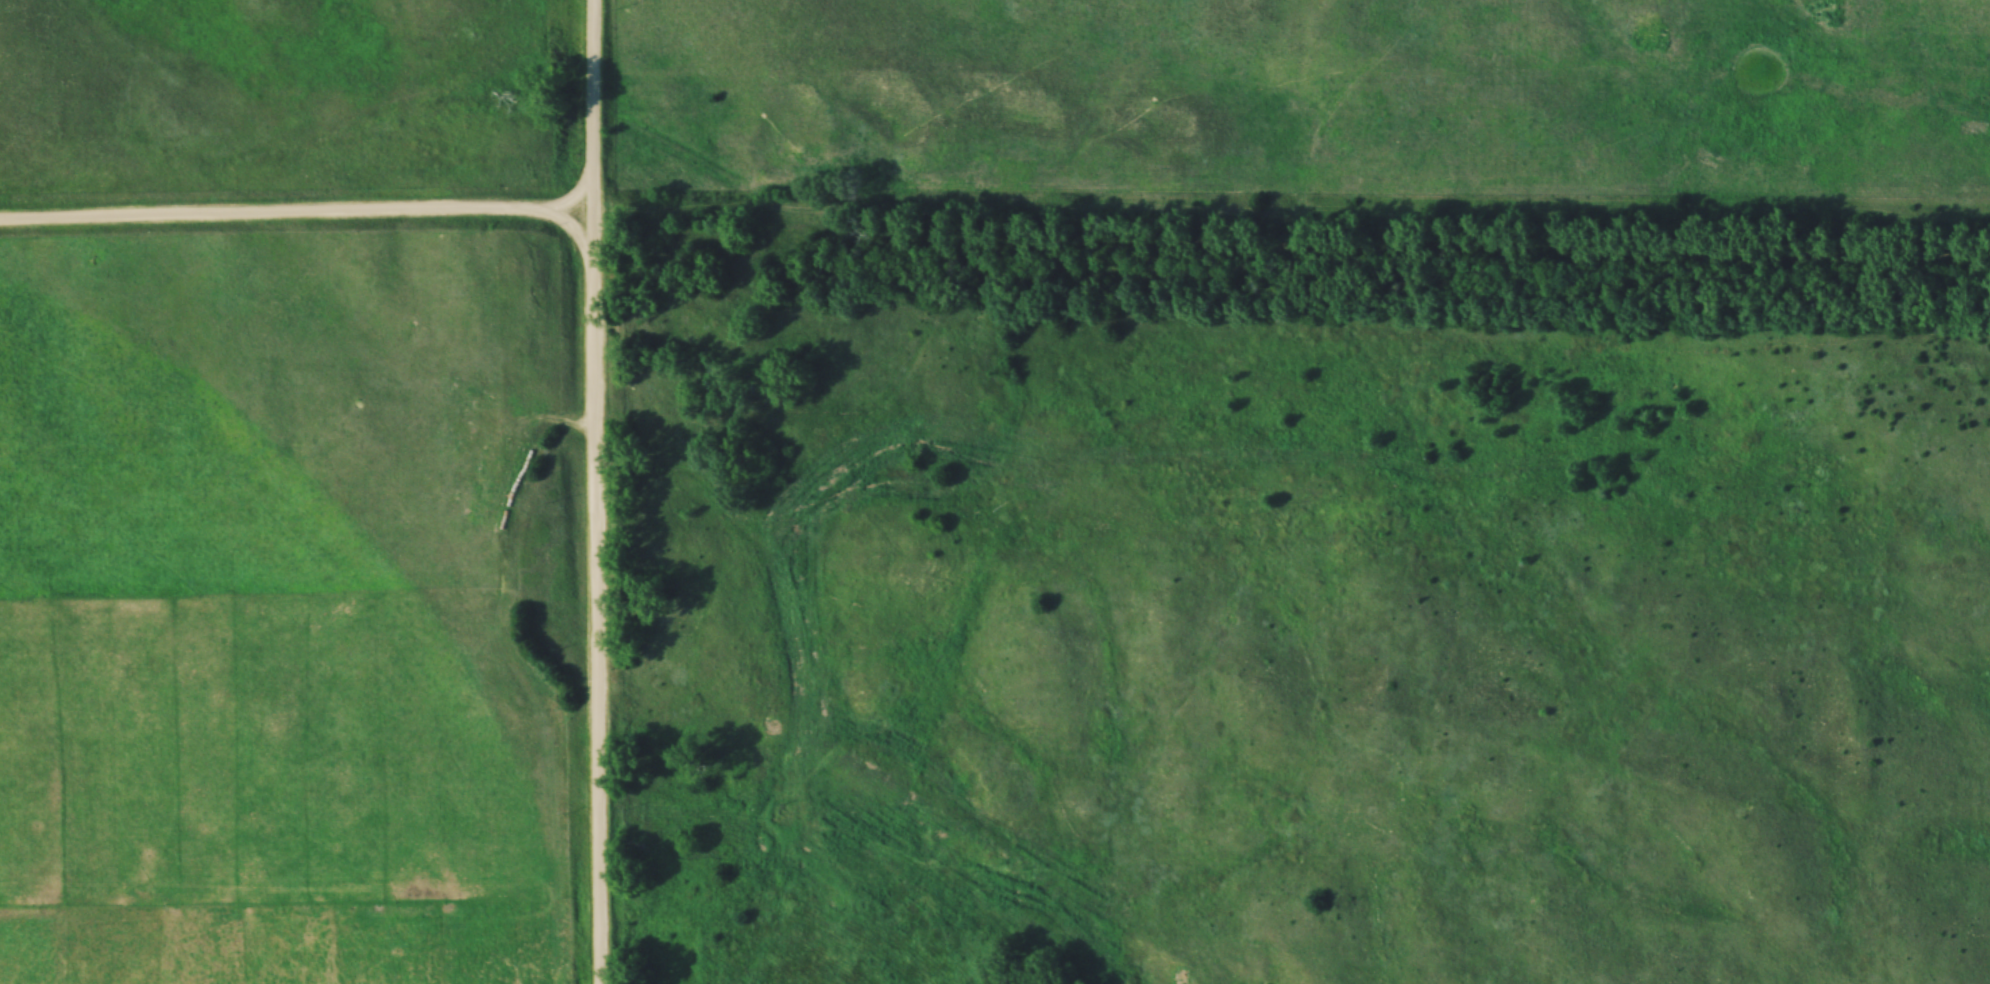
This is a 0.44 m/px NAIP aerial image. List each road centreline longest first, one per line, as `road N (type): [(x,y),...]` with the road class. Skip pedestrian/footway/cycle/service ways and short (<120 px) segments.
road 1 (residential): [(599,983),(592,214)]
road 2 (tertiary): [(0,224),(592,214)]
road 3 (tertiary): [(592,214),(593,0)]

